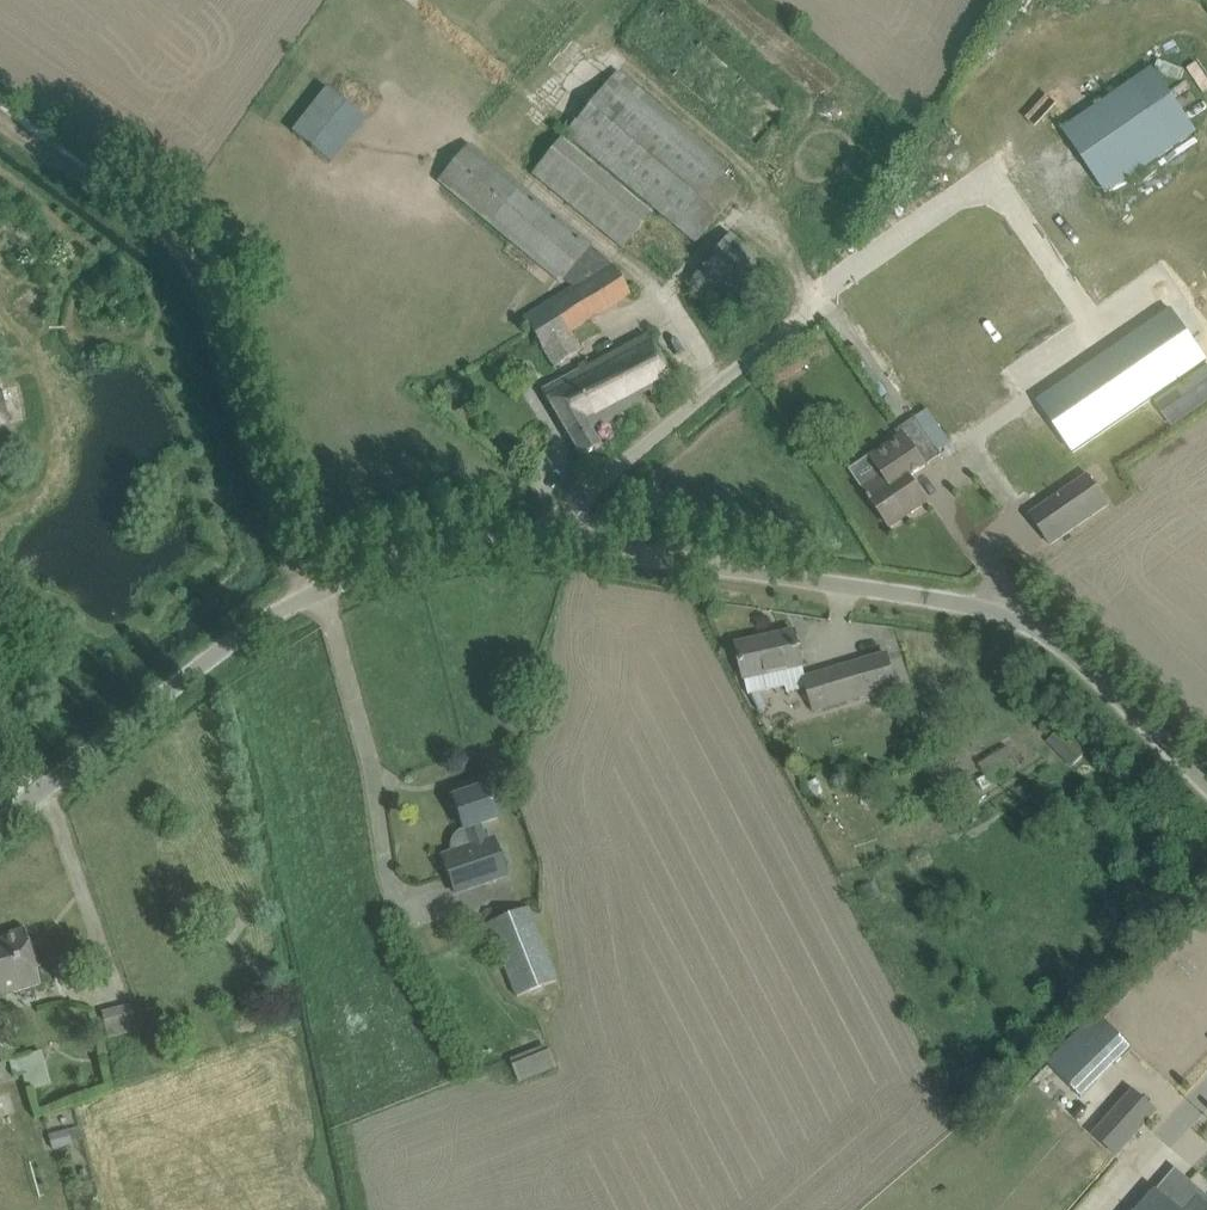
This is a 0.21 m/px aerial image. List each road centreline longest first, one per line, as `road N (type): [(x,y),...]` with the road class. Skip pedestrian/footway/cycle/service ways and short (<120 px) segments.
road 1 (unclassified): [(1206,787),(1054,640),(999,616),(535,543),(382,562),(302,596),(236,637),(0,823)]

